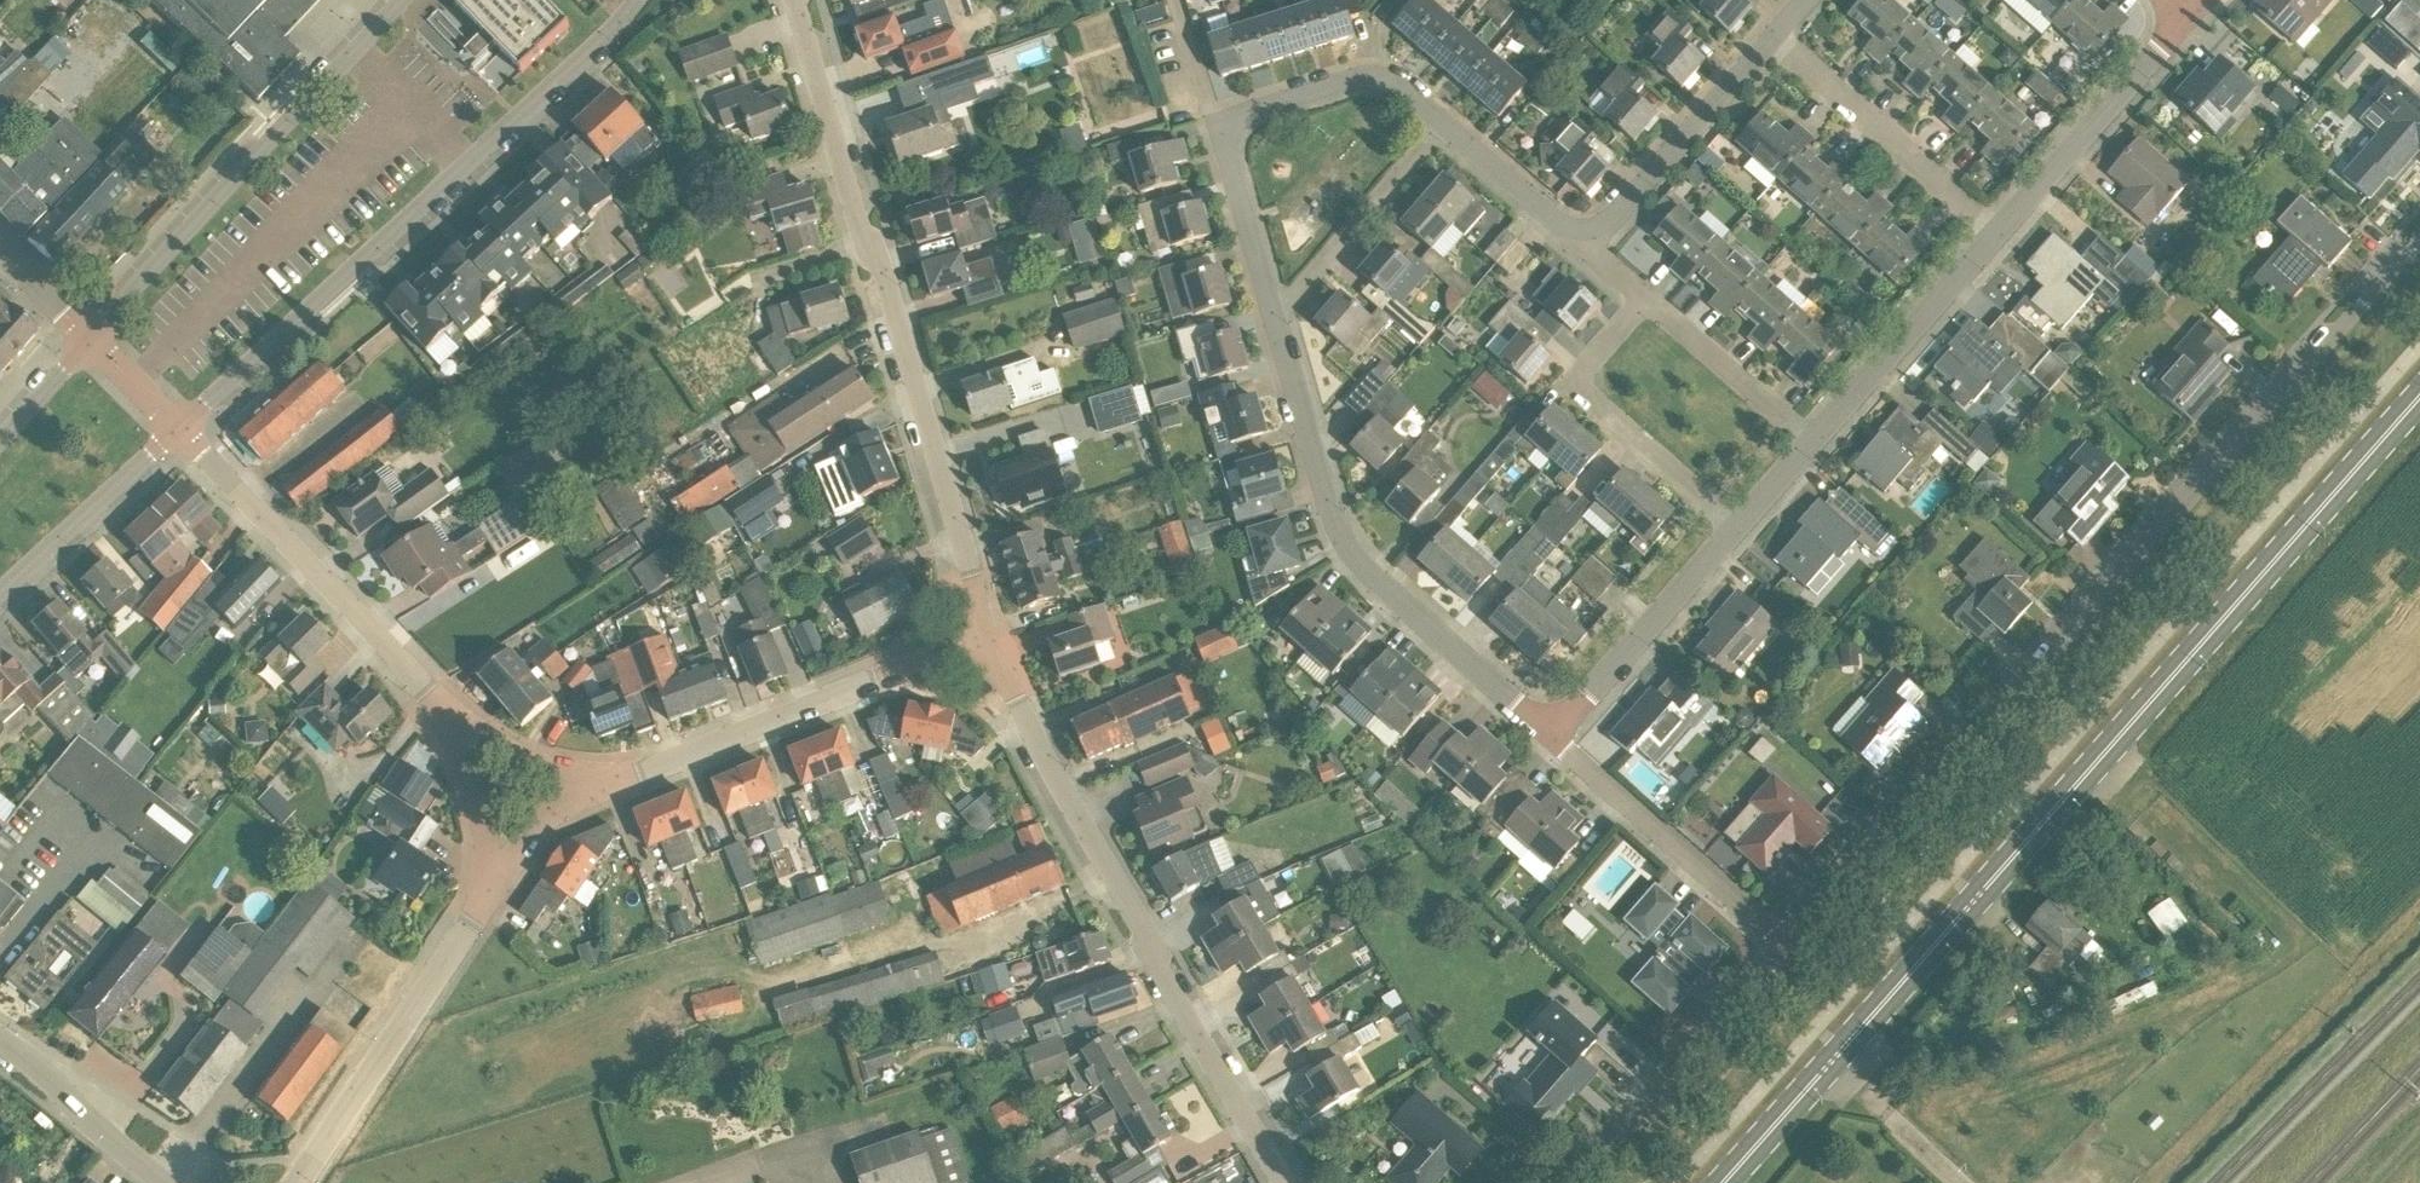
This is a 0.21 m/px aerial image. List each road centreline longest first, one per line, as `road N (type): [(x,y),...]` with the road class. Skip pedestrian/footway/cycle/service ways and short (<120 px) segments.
road 1 (secondary): [(1723,1182),(2419,396)]
road 2 (residential): [(1791,948),(2419,239)]
road 3 (residential): [(986,640),(965,549),(797,0)]
road 4 (tertiary): [(180,431),(637,0)]
road 5 (residential): [(1285,1182),(986,640)]
road 6 (residential): [(1550,735),(1357,563),(1335,522),(1279,314)]
road 7 (tertiary): [(404,0),(93,339)]
road 8 (residential): [(447,714),(180,431)]
road 9 (residential): [(639,777),(986,640)]
road 10 (residential): [(295,1182),(484,899)]
road 11 (residential): [(1742,529),(1578,383),(1647,302)]
road 12 (residential): [(1565,1182),(1685,1072),(1791,948)]
road 13 (residential): [(1791,948),(1550,735)]
road 14 (residential): [(1997,234),(1779,36)]
road 15 (residential): [(1997,234),(2190,12)]
road 16 (residential): [(1582,242),(1779,36)]
road 17 (residential): [(1550,735),(1742,529)]
road 18 (residential): [(1813,443),(1997,234)]
road 19 (residential): [(1279,314),(1447,128)]
road 20 (residential): [(1447,128),(1408,92),(1371,78),(1222,121)]
road 21 (tertiary): [(0,594),(180,431)]
road 22 (residential): [(1813,443),(1647,302)]
road 23 (tertiary): [(164,1182),(0,1041)]
road 24 (residential): [(639,777),(533,765),(447,714)]
road 25 (residential): [(1279,314),(1222,121)]
road 26 (residential): [(484,899),(554,820),(639,777)]
road 27 (residential): [(484,899),(482,820),(447,714)]
road 28 (residential): [(1582,242),(1447,128)]
road 29 (tertiary): [(93,339),(0,442)]
road 30 (residential): [(93,339),(0,247)]
road 31 (residential): [(180,431),(93,339)]

